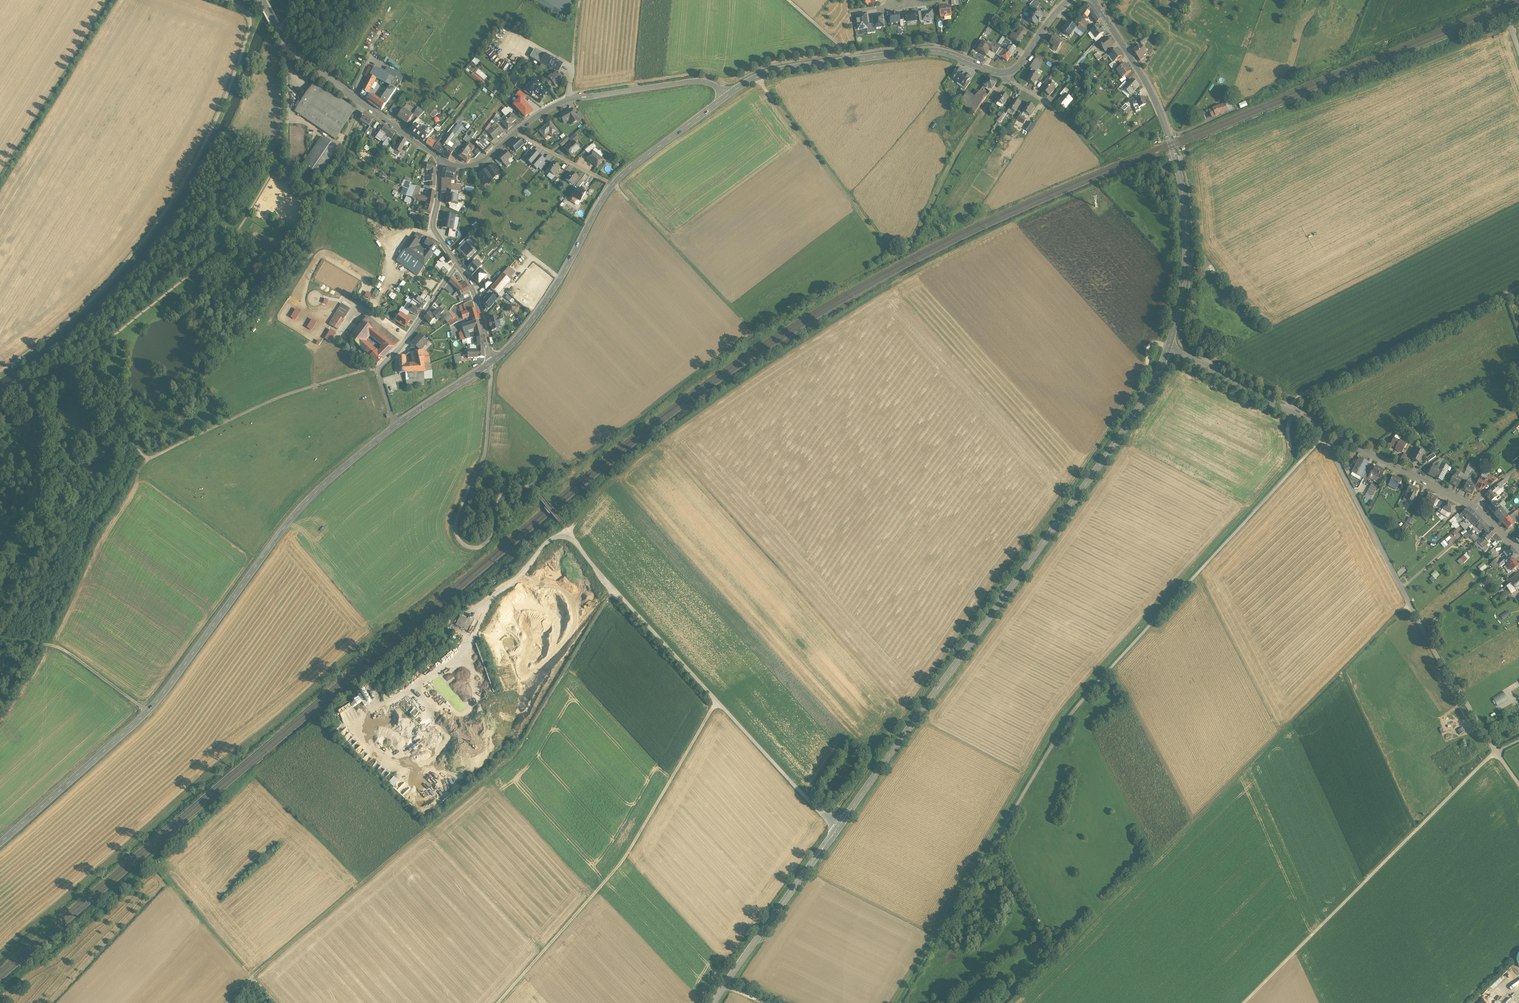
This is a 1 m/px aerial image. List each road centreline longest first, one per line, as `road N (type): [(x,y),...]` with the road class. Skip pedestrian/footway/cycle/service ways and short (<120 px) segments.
road 1 (track): [(1518,286),(1295,401),(1279,472),(1056,721),(891,1002)]
road 2 (secondary): [(720,1002),(1137,421),(1171,352)]
road 3 (track): [(1175,159),(1021,222),(846,314),(663,445),(572,536)]
road 4 (track): [(902,1002),(1080,703),(1324,438)]
road 5 (track): [(1171,352),(1152,350),(1146,380),(1099,454),(831,824)]
road 6 (secondary): [(0,842),(147,712),(298,510),(395,426)]
road 7 (track): [(233,1002),(515,761),(617,593)]
road 8 (track): [(1014,1002),(1409,605)]
road 9 (track): [(14,363),(125,262),(187,176),(251,25),(232,0)]
road 10 (track): [(894,256),(826,291),(534,493)]
road 11 (track): [(831,824),(559,519)]
road 12 (tertiary): [(1171,352),(1458,499),(1518,551)]
road 13 (track): [(757,77),(894,256),(914,242),(981,115)]
road 14 (track): [(721,705),(631,860),(505,1002)]
road 15 (track): [(378,368),(279,397),(147,461),(76,366)]
road 16 (track): [(1321,430),(1429,644),(1495,752)]
road 17 (track): [(1178,166),(1212,144),(1514,31)]
road 18 (track): [(1242,1002),(1495,752)]
road 19 (track): [(540,498),(520,492),(504,500),(487,549),(471,550),(456,533),(485,449),(489,363)]
road 20 (secondary): [(729,93),(778,70),(919,51),(1008,72)]
road 21 (track): [(400,704),(475,646),(491,609),(571,534)]
road 22 (track): [(117,0),(0,186)]
road 23 (track): [(760,336),(613,183)]
road 24 (secondary): [(495,359),(545,301),(611,185)]
road 25 (secondary): [(1171,352),(1189,251),(1175,159)]
road 26 (residential): [(457,264),(378,368),(395,426)]
road 27 (residential): [(289,49),(443,161)]
road 28 (secondary): [(1094,0),(1141,72),(1175,159)]
road 29 (track): [(259,778),(367,886)]
road 30 (unclassified): [(582,97),(699,81),(729,93)]
road 31 (secondary): [(611,185),(729,93)]
road 32 (track): [(147,712),(73,656),(39,644)]
road 33 (track): [(176,888),(257,979)]
road 34 (secondary): [(395,426),(495,359)]

